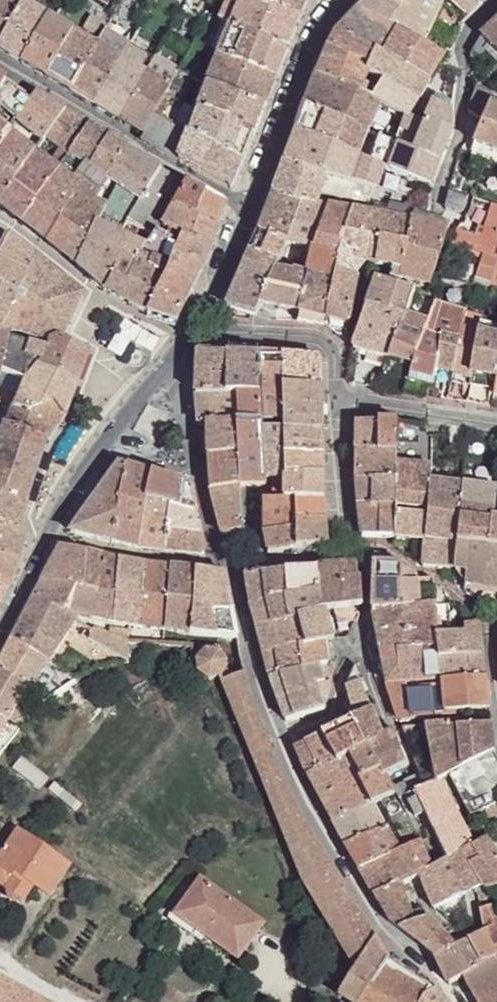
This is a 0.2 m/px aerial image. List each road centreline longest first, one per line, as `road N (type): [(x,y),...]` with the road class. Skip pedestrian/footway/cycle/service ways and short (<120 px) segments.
road 1 (secondary): [(182,338),(340,0)]
road 2 (residential): [(450,1001),(436,976),(384,931),(282,738)]
road 3 (secondary): [(52,533),(182,338)]
road 4 (residential): [(218,561),(189,428),(182,338)]
road 5 (residential): [(282,738),(218,561)]
road 6 (residential): [(52,533),(155,559),(218,561)]
road 7 (residential): [(282,738),(328,717),(354,643)]

